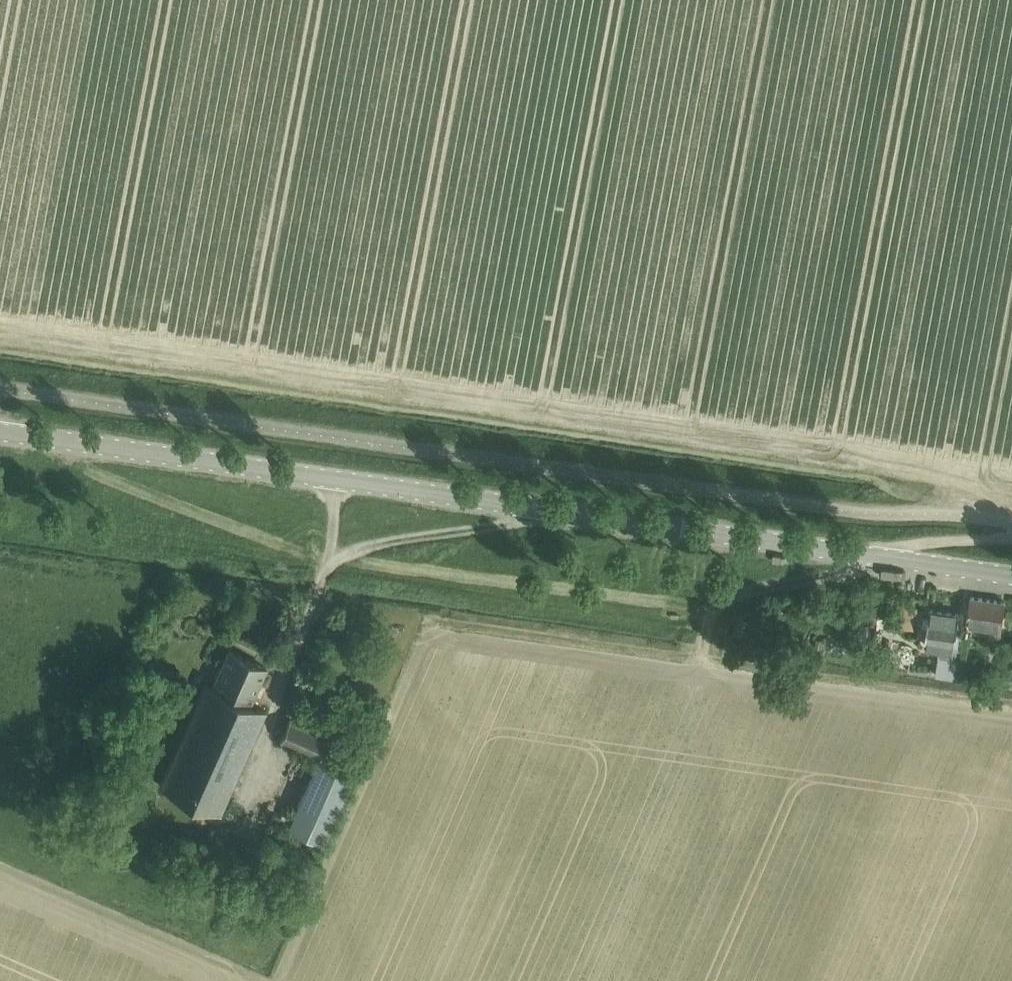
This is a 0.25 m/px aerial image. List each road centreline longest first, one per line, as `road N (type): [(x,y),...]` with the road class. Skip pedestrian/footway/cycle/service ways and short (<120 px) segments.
road 1 (tertiary): [(1011,576),(0,433)]

